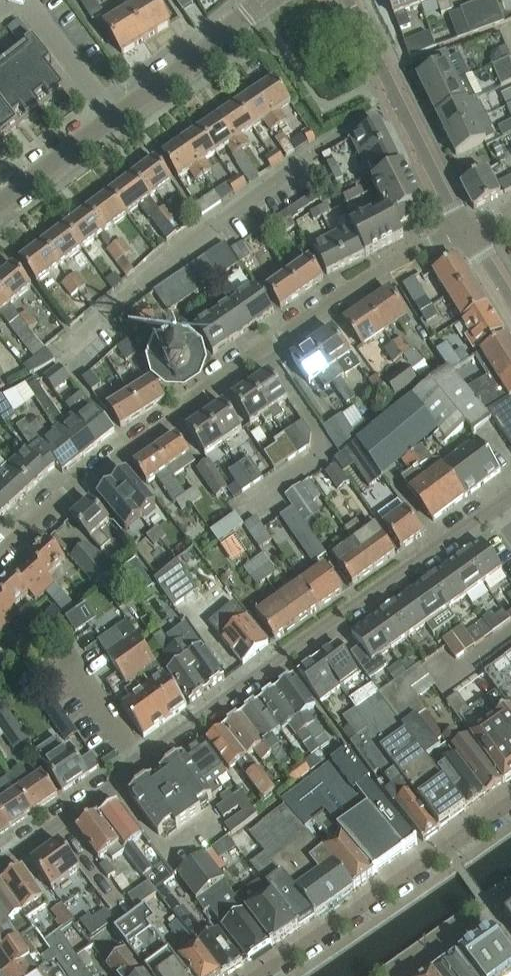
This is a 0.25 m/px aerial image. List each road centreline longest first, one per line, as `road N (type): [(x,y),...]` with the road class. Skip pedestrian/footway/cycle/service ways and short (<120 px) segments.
road 1 (residential): [(0,863),(510,495)]
road 2 (residential): [(468,230),(383,266),(128,443),(0,556)]
road 3 (residential): [(63,352),(320,147),(403,99)]
road 4 (residential): [(257,975),(510,801)]
road 5 (unclassified): [(115,116),(267,0)]
road 6 (residential): [(468,230),(403,99)]
road 7 (residential): [(27,0),(115,116)]
road 8 (unclassified): [(0,205),(115,116)]

